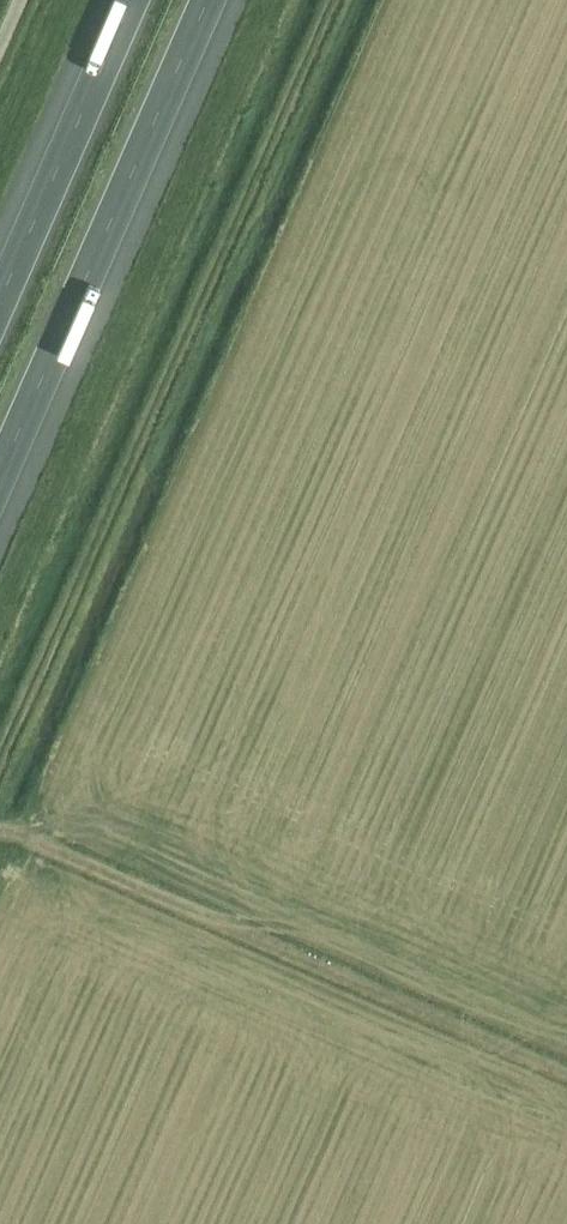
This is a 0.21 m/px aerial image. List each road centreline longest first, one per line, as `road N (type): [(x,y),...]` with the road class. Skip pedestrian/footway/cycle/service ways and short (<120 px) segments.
road 1 (motorway): [(0,477),(209,0)]
road 2 (motorway): [(133,0),(0,303)]

